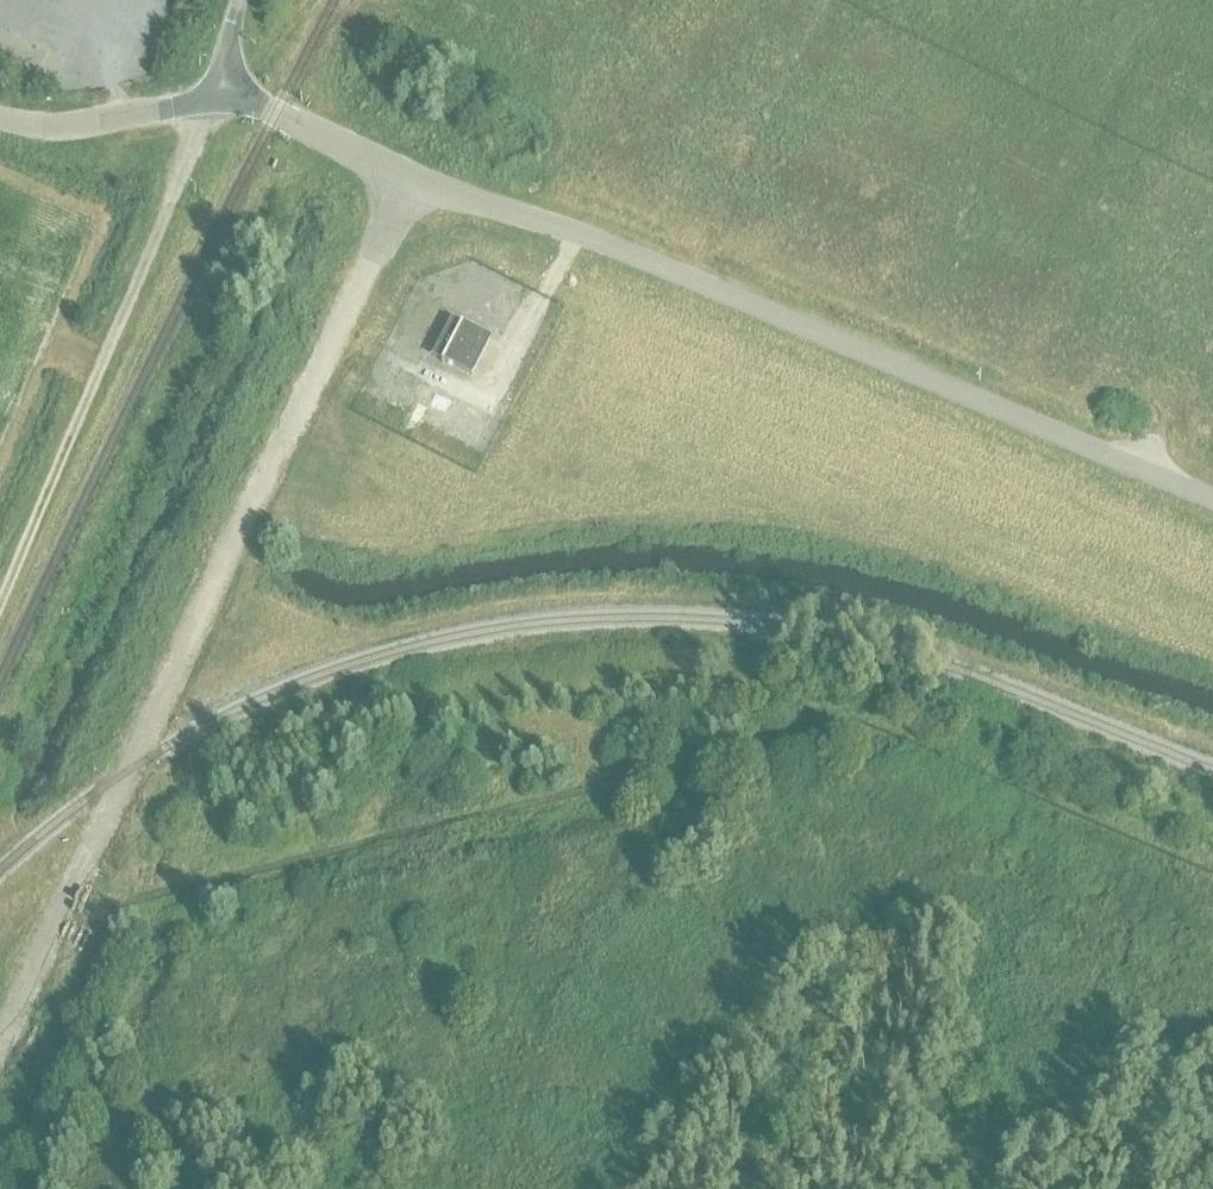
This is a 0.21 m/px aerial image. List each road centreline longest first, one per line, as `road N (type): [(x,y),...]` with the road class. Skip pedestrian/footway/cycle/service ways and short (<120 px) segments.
road 1 (unclassified): [(0,1043),(406,172)]
road 2 (unclassified): [(1212,498),(406,172)]
road 3 (track): [(219,99),(0,613)]
road 4 (unclassified): [(219,99),(64,127),(0,115)]
road 5 (unclassified): [(406,172),(243,96),(219,99)]

